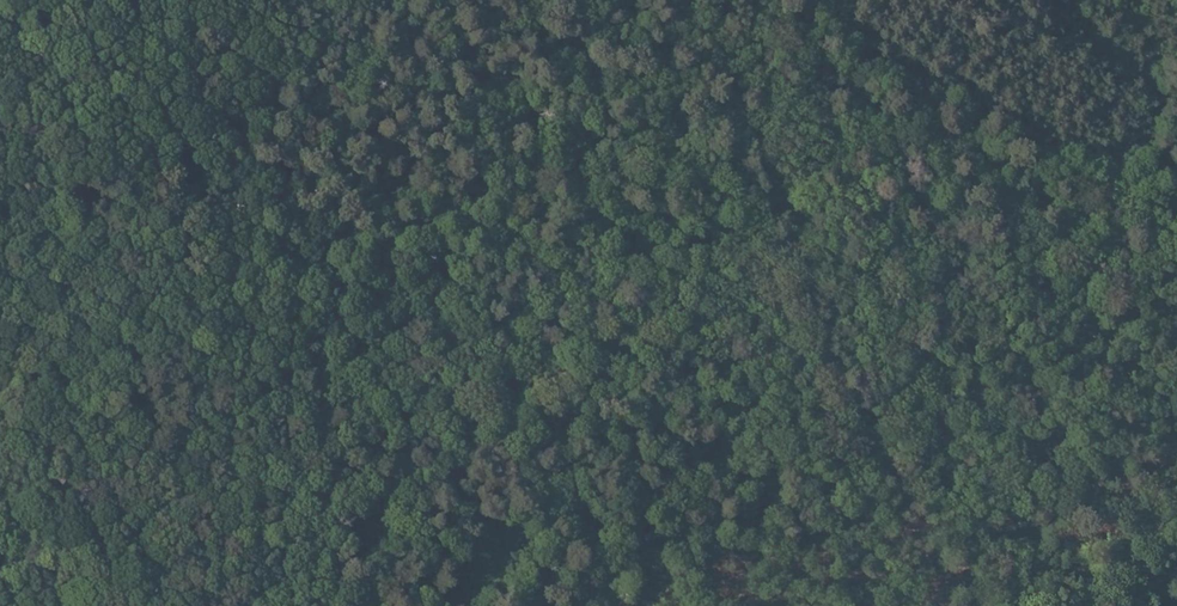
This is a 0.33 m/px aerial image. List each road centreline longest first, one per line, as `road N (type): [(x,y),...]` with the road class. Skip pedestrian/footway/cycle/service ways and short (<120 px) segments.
road 1 (track): [(58,605),(3,454),(49,336),(55,221),(18,94),(50,45),(59,0)]
road 2 (track): [(207,605),(122,355),(50,45)]

